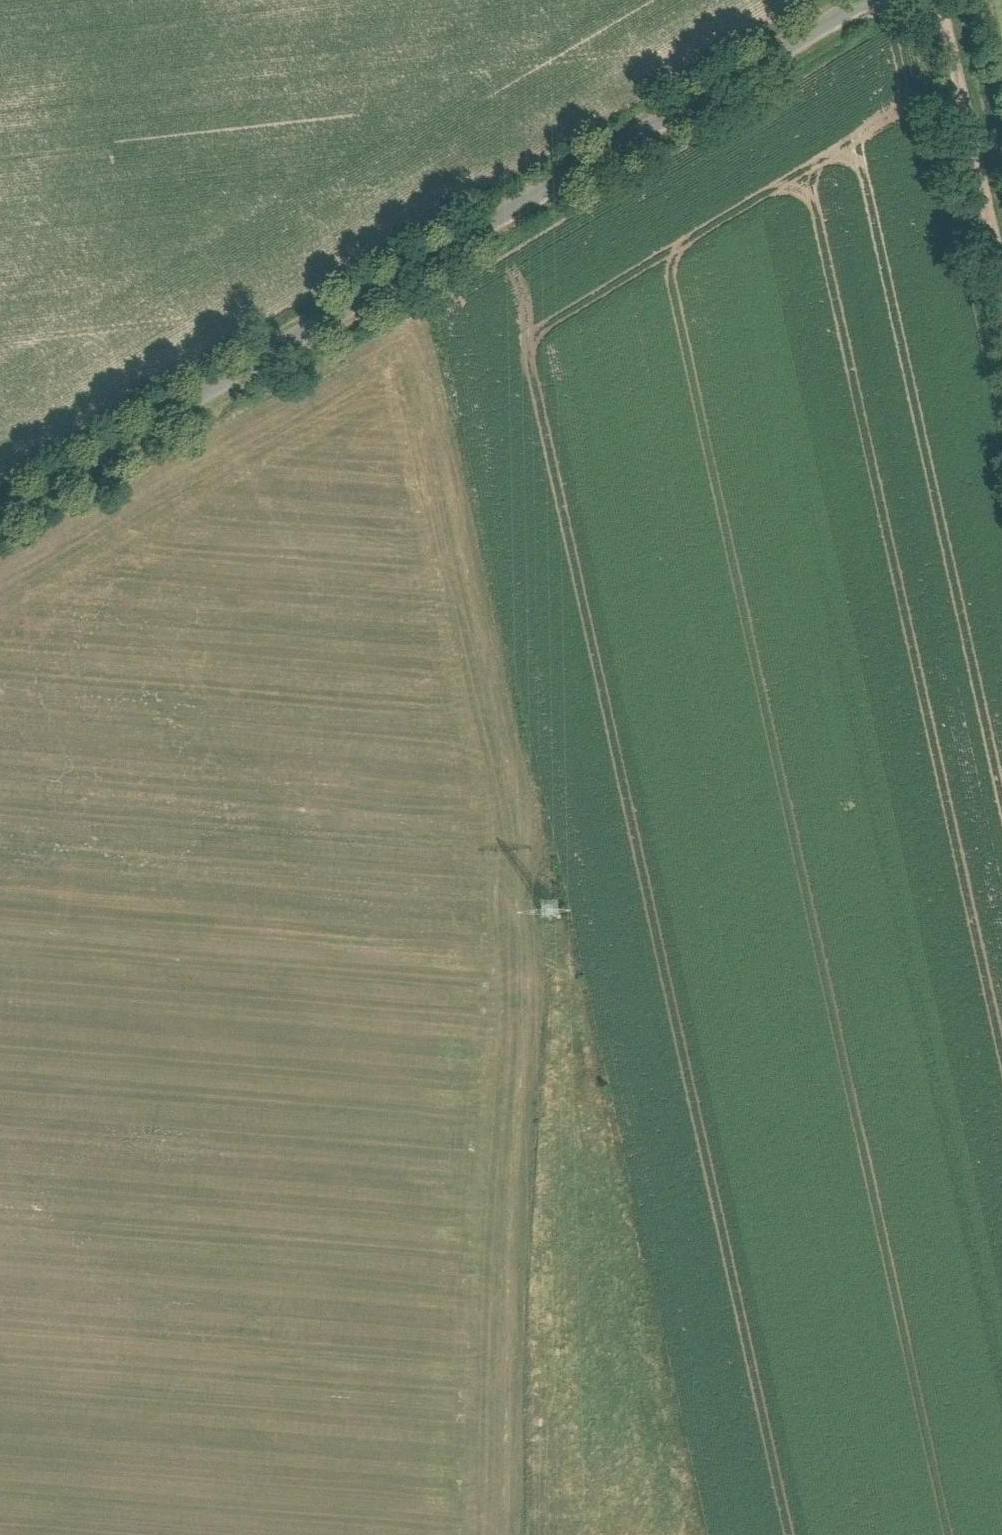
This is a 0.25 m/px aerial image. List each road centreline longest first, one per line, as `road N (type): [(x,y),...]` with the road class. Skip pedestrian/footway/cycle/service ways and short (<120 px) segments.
road 1 (residential): [(0,500),(846,0)]
road 2 (unclassified): [(936,0),(1001,313)]

